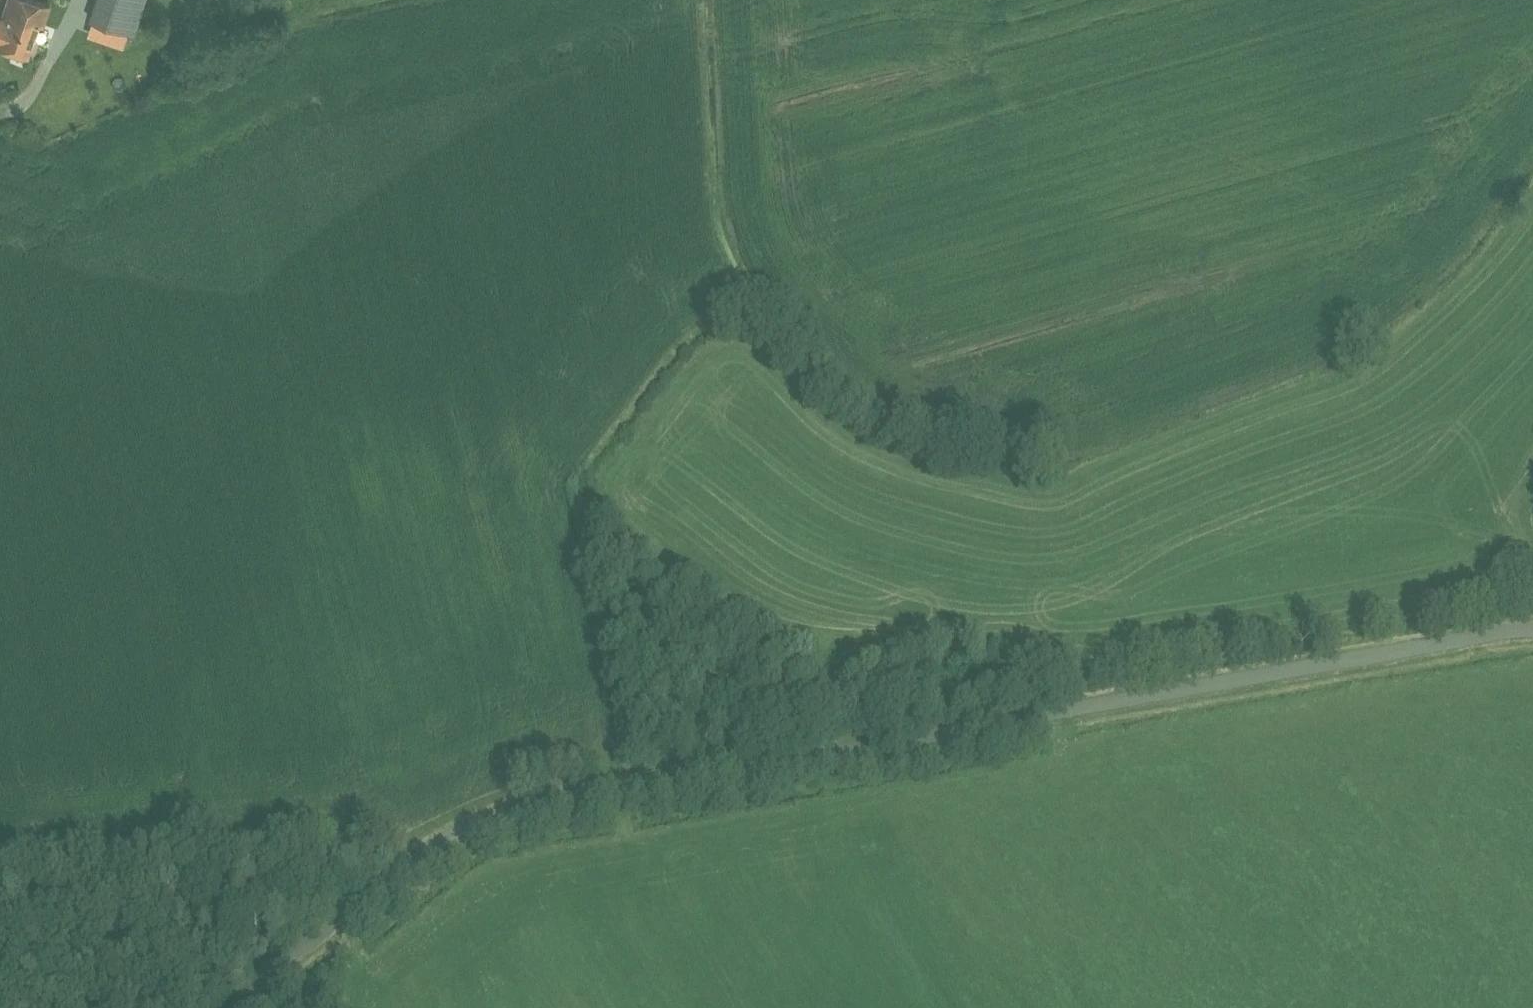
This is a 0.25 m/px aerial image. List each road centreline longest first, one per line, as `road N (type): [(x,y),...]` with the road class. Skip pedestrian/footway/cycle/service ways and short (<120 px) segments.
road 1 (unclassified): [(232,1007),(502,820),(1532,637)]

